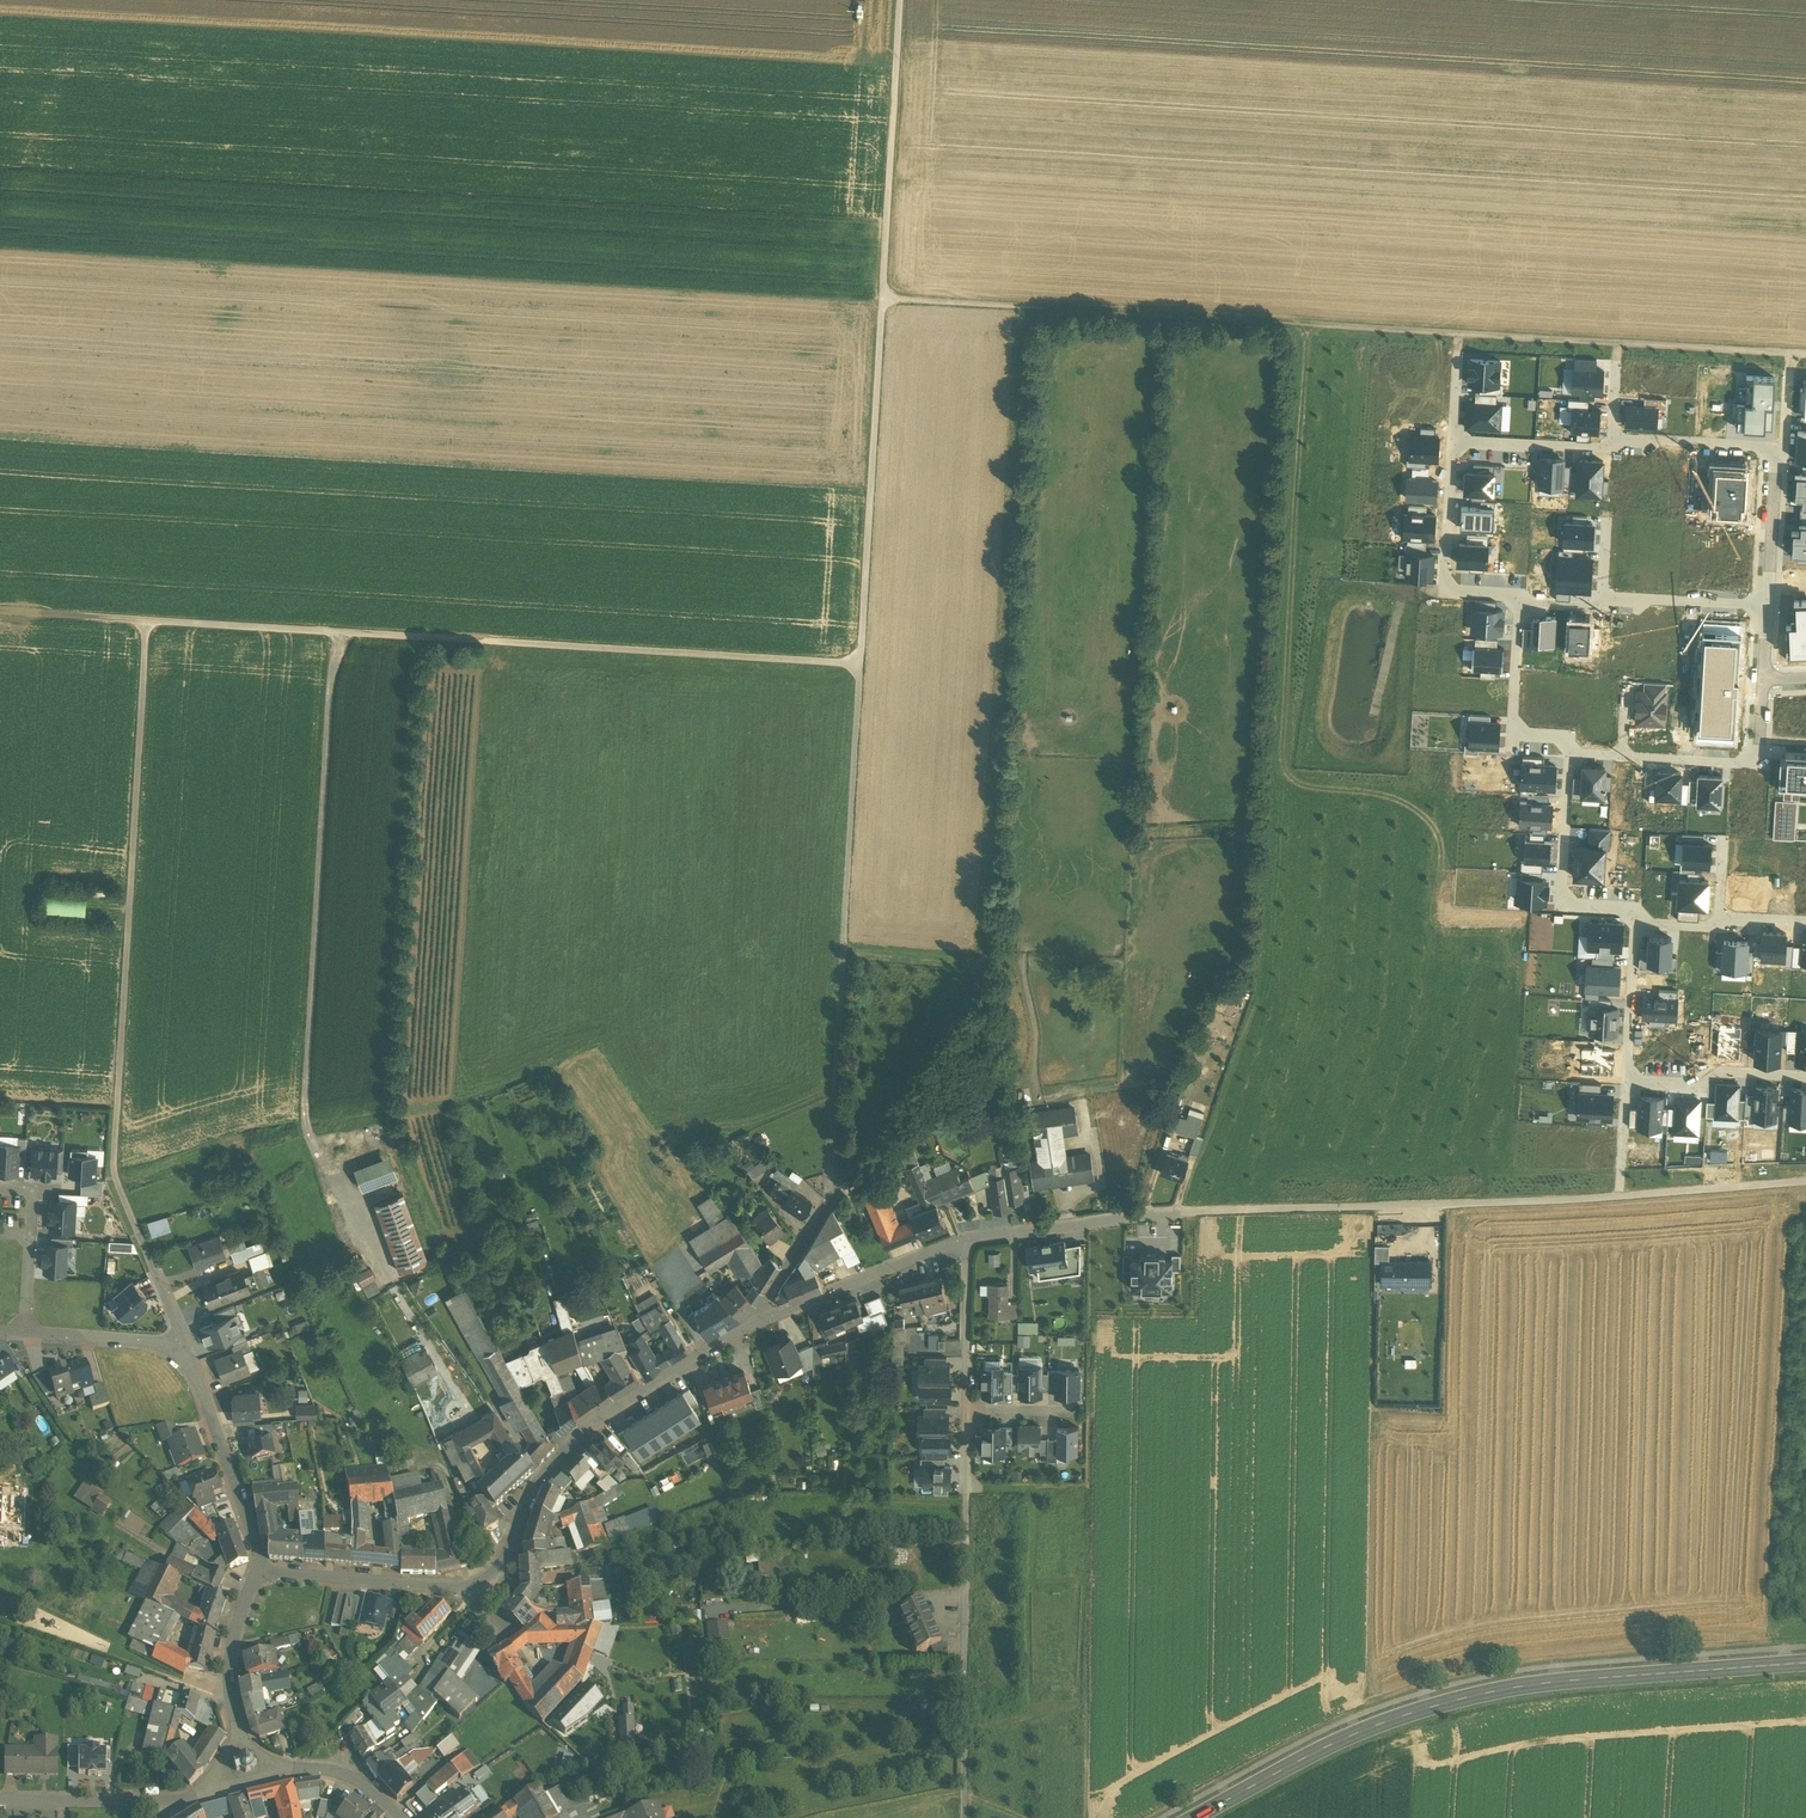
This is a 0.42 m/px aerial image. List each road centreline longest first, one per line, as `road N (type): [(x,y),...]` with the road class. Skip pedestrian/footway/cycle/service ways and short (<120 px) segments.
road 1 (track): [(901,0),(830,1195)]
road 2 (track): [(883,299),(1805,354)]
road 3 (track): [(859,663),(0,611)]
road 4 (secondary): [(1805,1663),(1530,1685),(1450,1702),(1326,1747),(1194,1817)]
road 5 (track): [(448,1260),(399,1118),(417,637)]
road 6 (residential): [(262,1573),(464,1587),(491,1580),(536,1486),(594,1424),(760,1322)]
road 7 (track): [(148,621),(114,1174)]
road 8 (track): [(333,632),(305,1102),(307,1127),(327,1163)]
road 9 (track): [(964,1817),(967,1496)]
road 10 (residential): [(262,1573),(182,1344)]
road 11 (residential): [(1570,753),(1562,904),(1627,910),(1638,922)]
road 12 (residential): [(1520,596),(1443,590),(1454,441)]
road 13 (residential): [(760,1322),(970,1240)]
road 14 (residential): [(217,1789),(188,1797),(0,1797)]
road 15 (residential): [(970,1240),(1182,1211)]
road 16 (residential): [(1520,596),(1512,737),(1565,741),(1570,753)]
road 17 (residential): [(1628,1082),(1701,1086),(1710,1071),(1805,1078)]
road 18 (residential): [(182,1344),(114,1174)]
road 19 (residential): [(238,1737),(228,1657),(244,1600),(262,1573)]
road 20 (residential): [(967,1412),(970,1240)]
road 21 (residential): [(1769,605),(1602,603)]
road 22 (residential): [(1612,443),(1778,452)]
road 23 (residential): [(1638,922),(1628,1082)]
road 24 (residential): [(1454,441),(1612,443)]
road 25 (residential): [(182,1344),(25,1332)]
road 26 (residential): [(1769,605),(1778,452)]
road 27 (residential): [(760,1322),(759,1311),(830,1195)]
road 28 (residential): [(1624,756),(1760,763)]
road 29 (residential): [(397,1817),(351,1779),(324,1768),(287,1772)]

